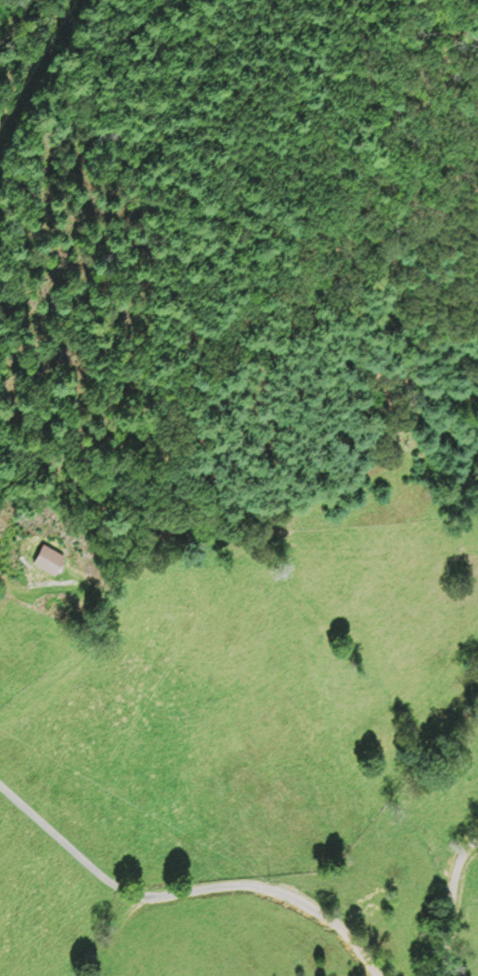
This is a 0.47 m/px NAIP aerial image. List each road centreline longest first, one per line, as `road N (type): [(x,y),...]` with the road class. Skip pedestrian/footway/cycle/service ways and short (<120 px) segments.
road 1 (track): [(0,123),(66,0)]

